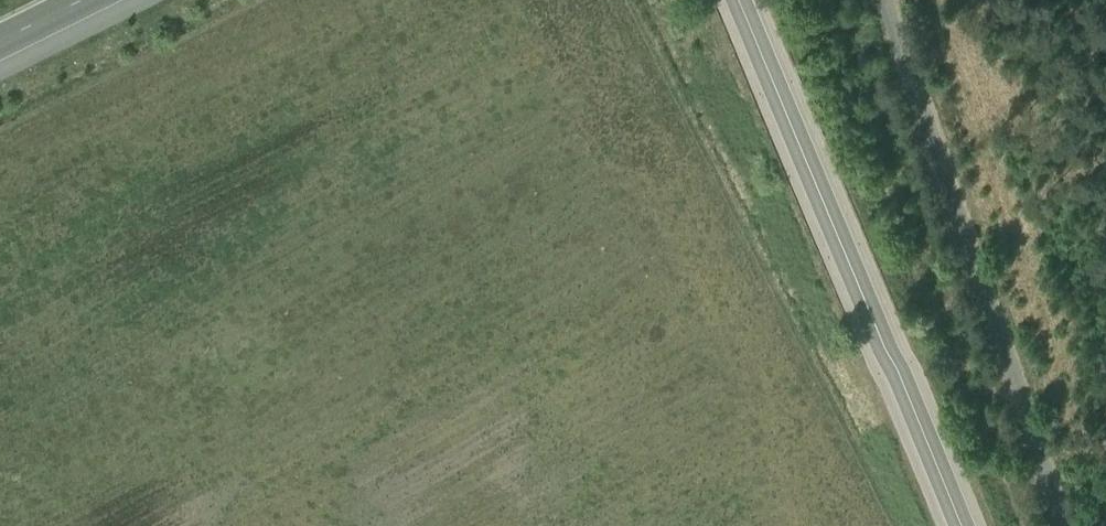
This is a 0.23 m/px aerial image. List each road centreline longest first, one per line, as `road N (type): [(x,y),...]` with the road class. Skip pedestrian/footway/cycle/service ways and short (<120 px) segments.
road 1 (tertiary): [(745,0),(962,525)]

